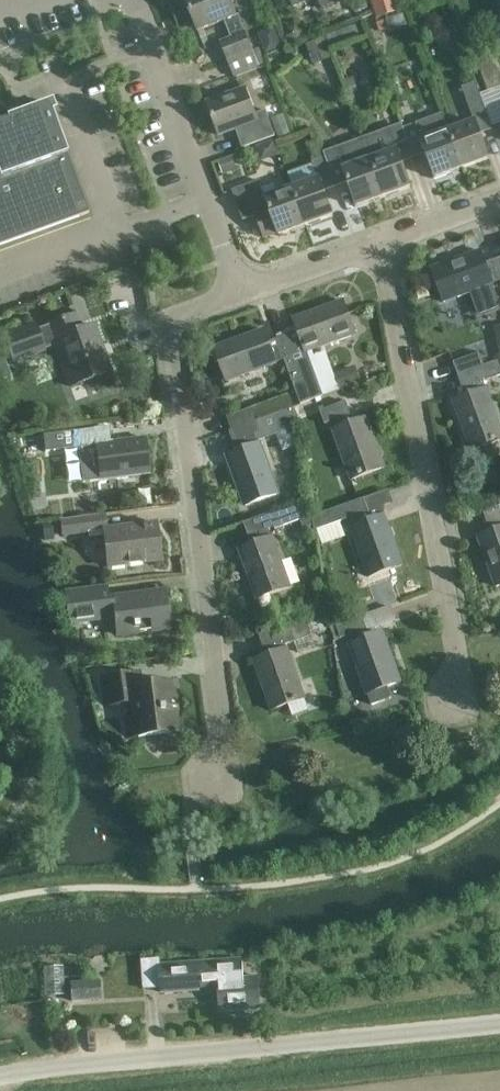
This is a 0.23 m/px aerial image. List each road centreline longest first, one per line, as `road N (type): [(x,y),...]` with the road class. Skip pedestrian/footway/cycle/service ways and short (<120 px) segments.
road 1 (residential): [(211,779),(219,747),(171,345),(175,325),(239,296)]
road 2 (unclassified): [(0,1080),(499,1023)]
road 3 (residential): [(453,691),(458,666),(386,245)]
road 4 (residential): [(132,0),(239,296)]
road 5 (residential): [(239,296),(386,245)]
road 6 (residential): [(386,245),(499,202)]

